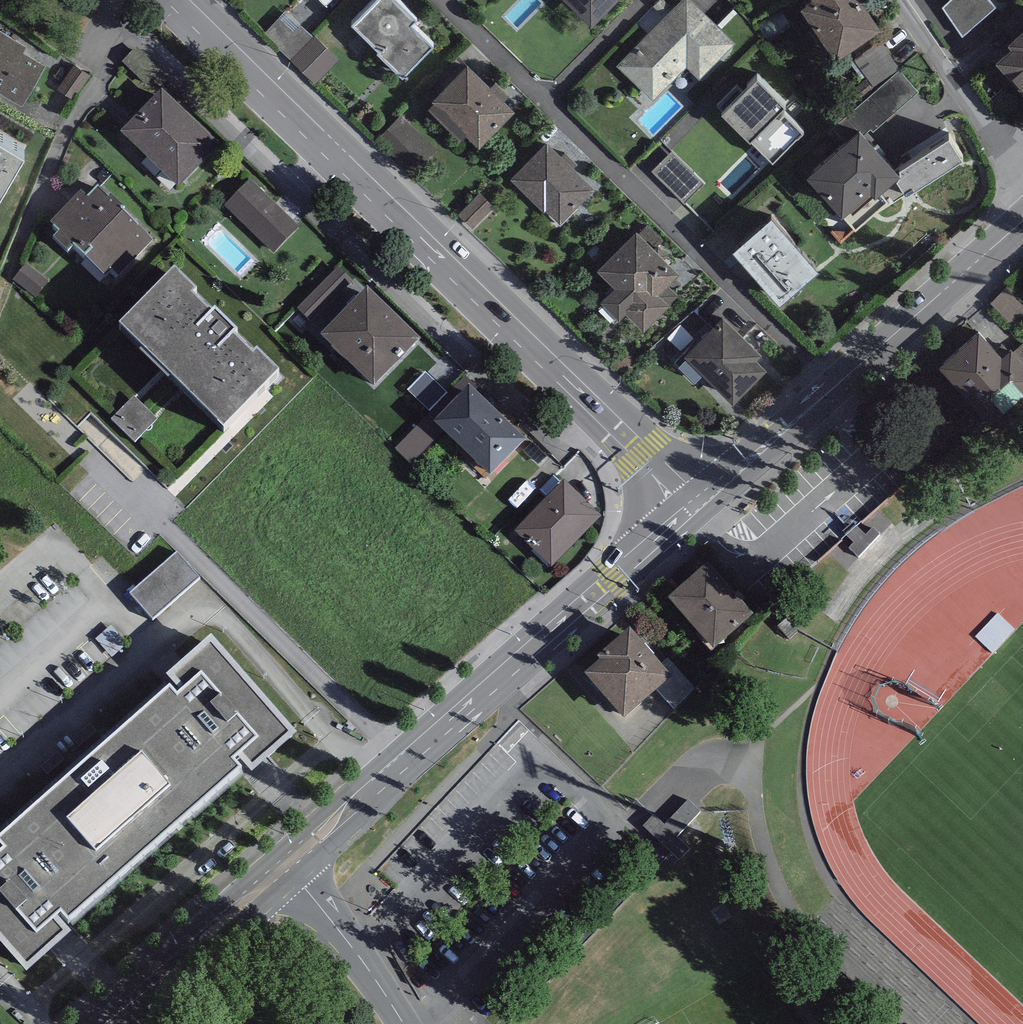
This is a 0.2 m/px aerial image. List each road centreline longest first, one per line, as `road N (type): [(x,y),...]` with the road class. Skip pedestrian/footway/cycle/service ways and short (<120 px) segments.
road 1 (residential): [(695,509),(174,0)]
road 2 (residential): [(832,388),(448,0)]
road 3 (residential): [(695,509),(288,865)]
road 4 (residential): [(1022,220),(832,388)]
road 5 (residential): [(288,865),(96,1023)]
road 6 (residential): [(897,0),(981,120),(1022,162)]
road 7 (residential): [(404,1023),(288,865)]
road 8 (residential): [(832,388),(695,509)]

